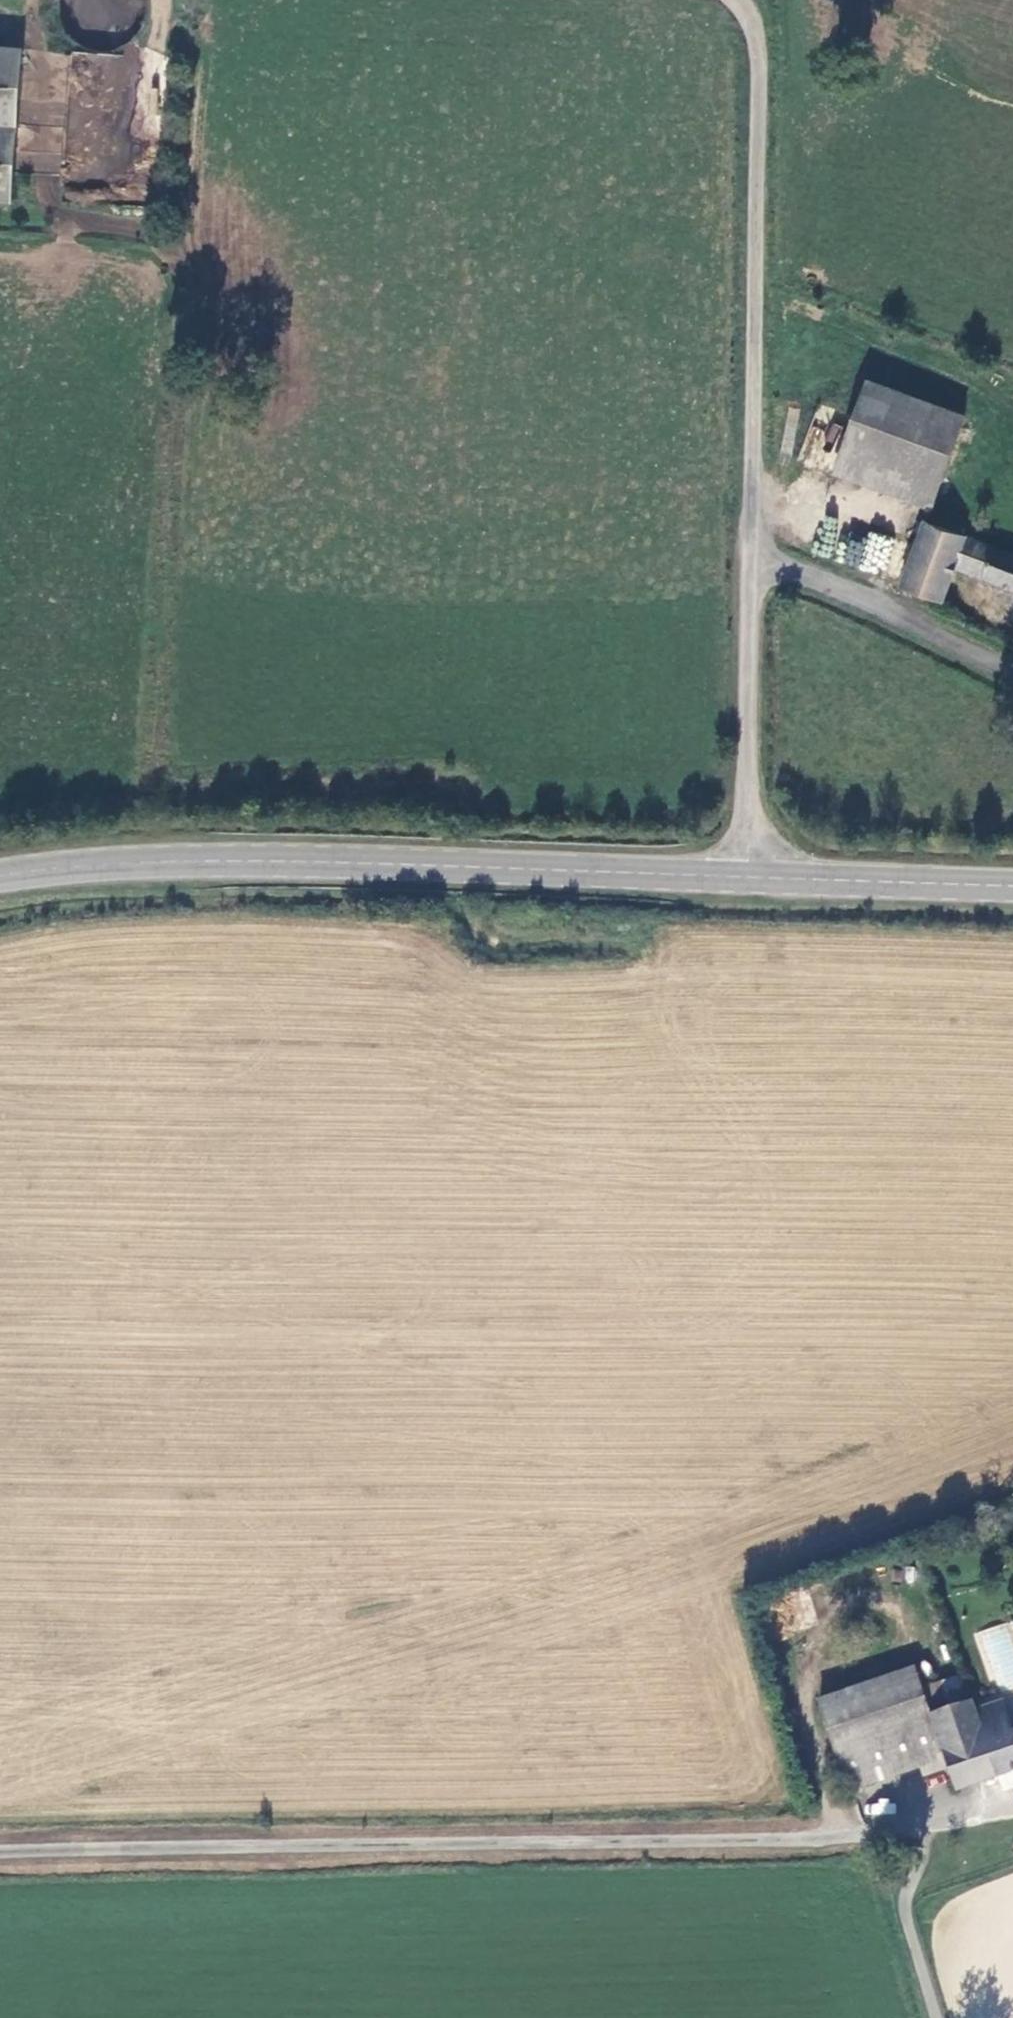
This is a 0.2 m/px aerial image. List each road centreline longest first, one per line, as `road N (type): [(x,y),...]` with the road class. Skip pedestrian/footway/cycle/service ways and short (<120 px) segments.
road 1 (unclassified): [(724,0),(752,32),(747,877)]
road 2 (unclassified): [(0,1854),(865,1832)]
road 3 (primary): [(747,877),(225,861),(0,876)]
road 4 (primary): [(1012,886),(747,877)]

